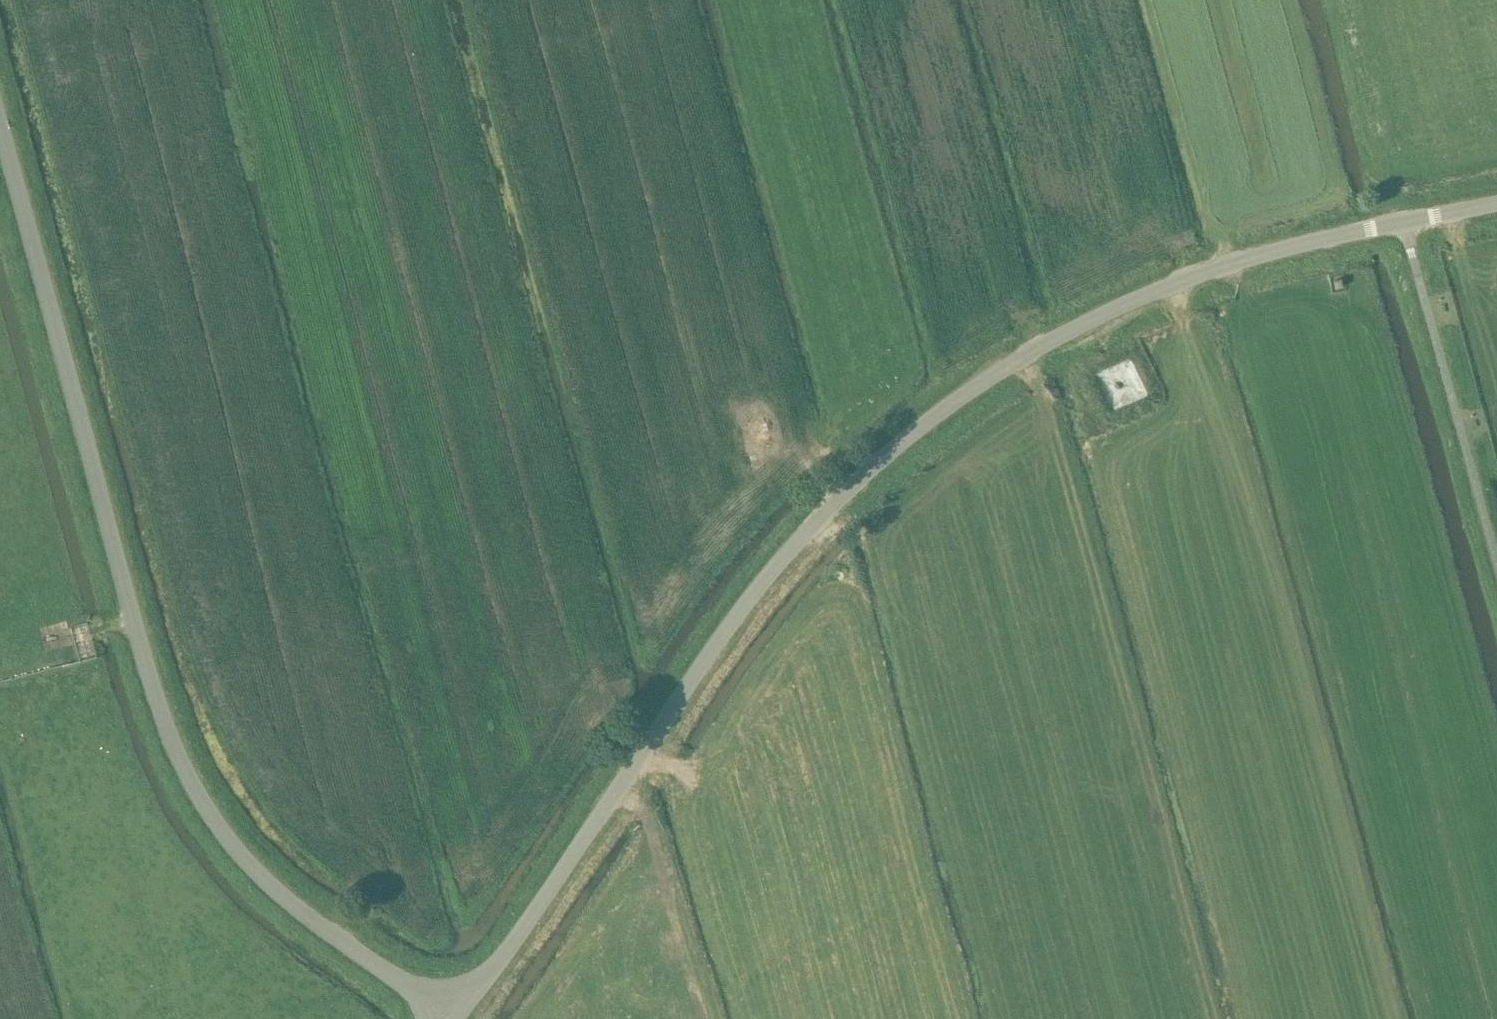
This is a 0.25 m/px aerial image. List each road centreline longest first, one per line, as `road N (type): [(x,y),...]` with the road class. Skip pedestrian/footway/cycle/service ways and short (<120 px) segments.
road 1 (unclassified): [(454,1014),(772,571),(841,493),(944,407),(1063,334),(1238,260),(1496,203)]
road 2 (unclassified): [(454,1014),(271,892),(192,797),(157,721),(0,143)]

